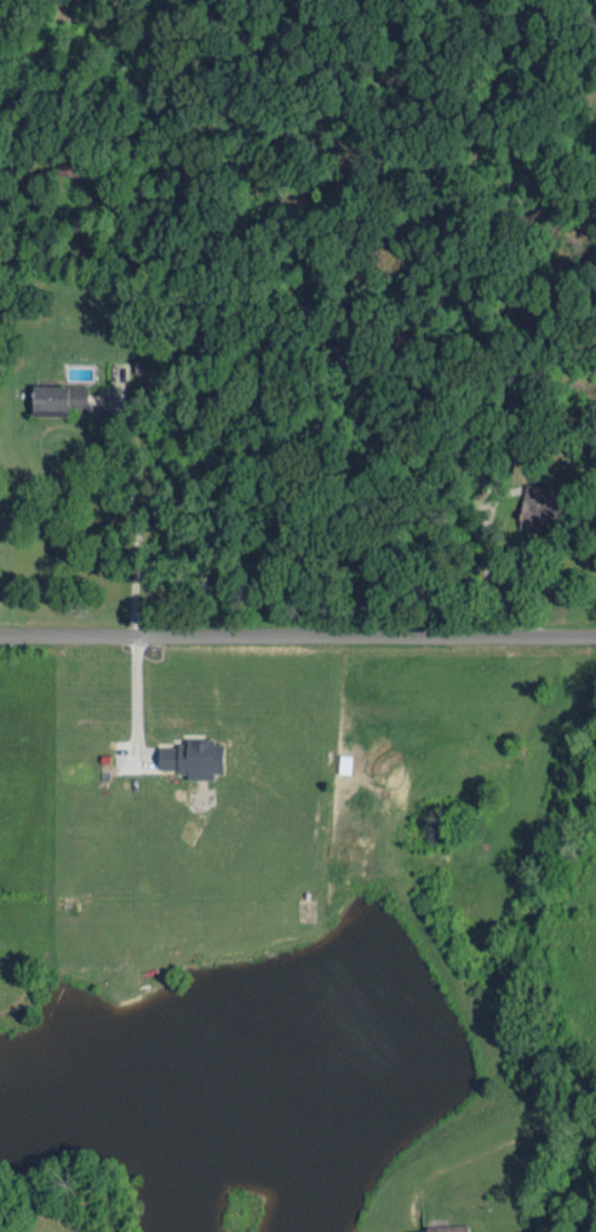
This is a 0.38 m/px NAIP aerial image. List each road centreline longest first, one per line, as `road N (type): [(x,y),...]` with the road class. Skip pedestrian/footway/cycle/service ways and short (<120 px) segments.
road 1 (residential): [(595,635),(0,633)]

